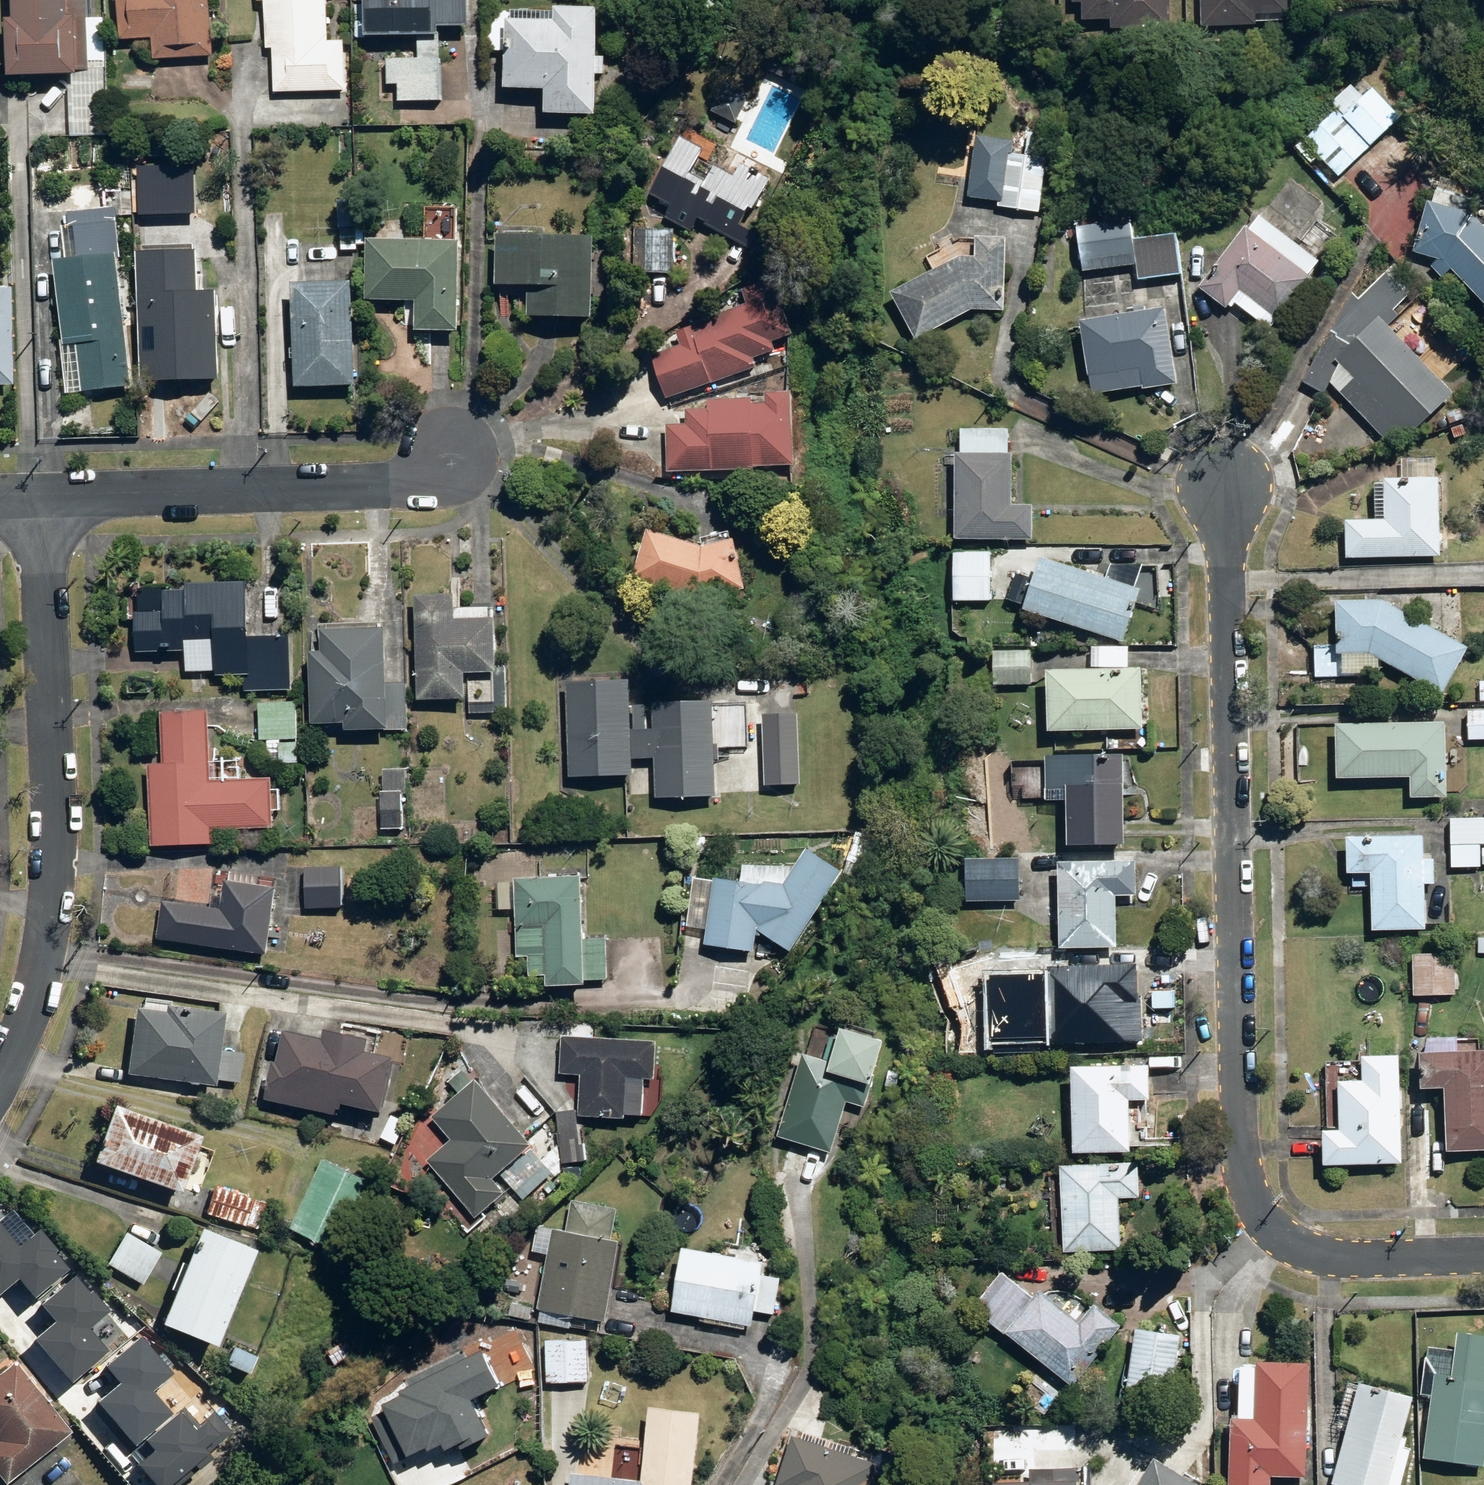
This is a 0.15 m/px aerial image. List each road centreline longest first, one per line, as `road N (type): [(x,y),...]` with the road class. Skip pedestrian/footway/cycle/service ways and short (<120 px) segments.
road 1 (residential): [(1483,1255),(1341,1259),(1280,1238),(1251,1200),(1237,1144),(1227,484)]
road 2 (residential): [(0,1077),(49,942),(57,849),(37,496)]
road 3 (residential): [(37,496),(377,486),(419,478),(454,457)]

